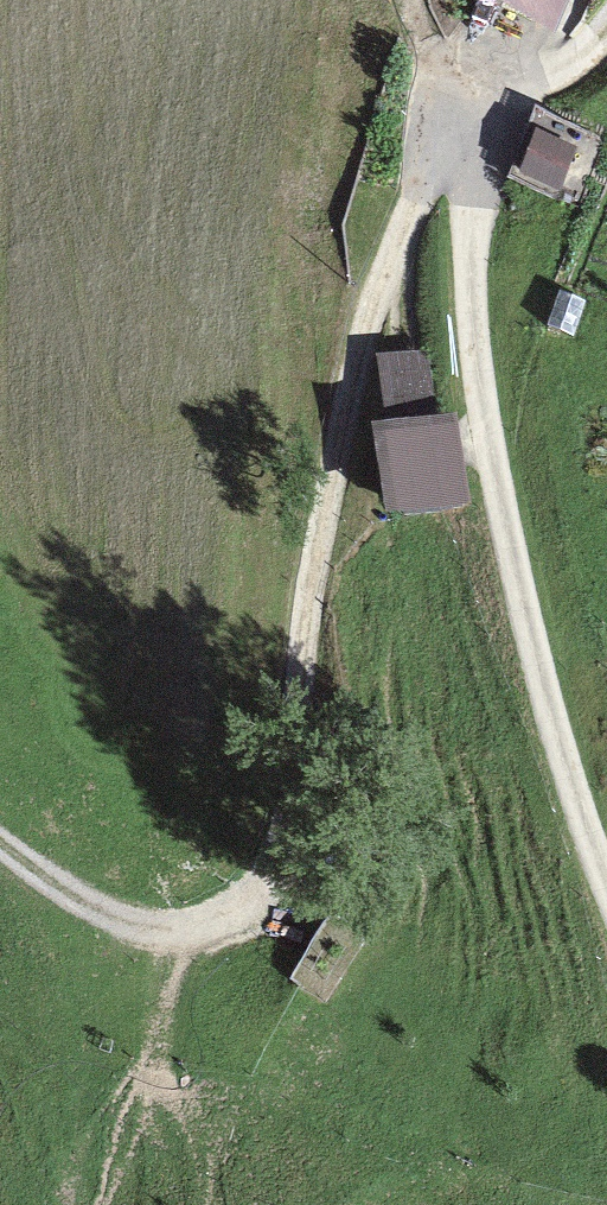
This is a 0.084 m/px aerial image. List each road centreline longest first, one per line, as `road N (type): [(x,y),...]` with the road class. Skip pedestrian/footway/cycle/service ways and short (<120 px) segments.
road 1 (track): [(0,846),(74,902),(126,922),(189,928),(273,888),(296,841),(309,601),(338,434),(373,303),(419,202),(448,167),(606,19)]
road 2 (track): [(606,882),(550,717),(476,380),(470,212),(479,137)]

